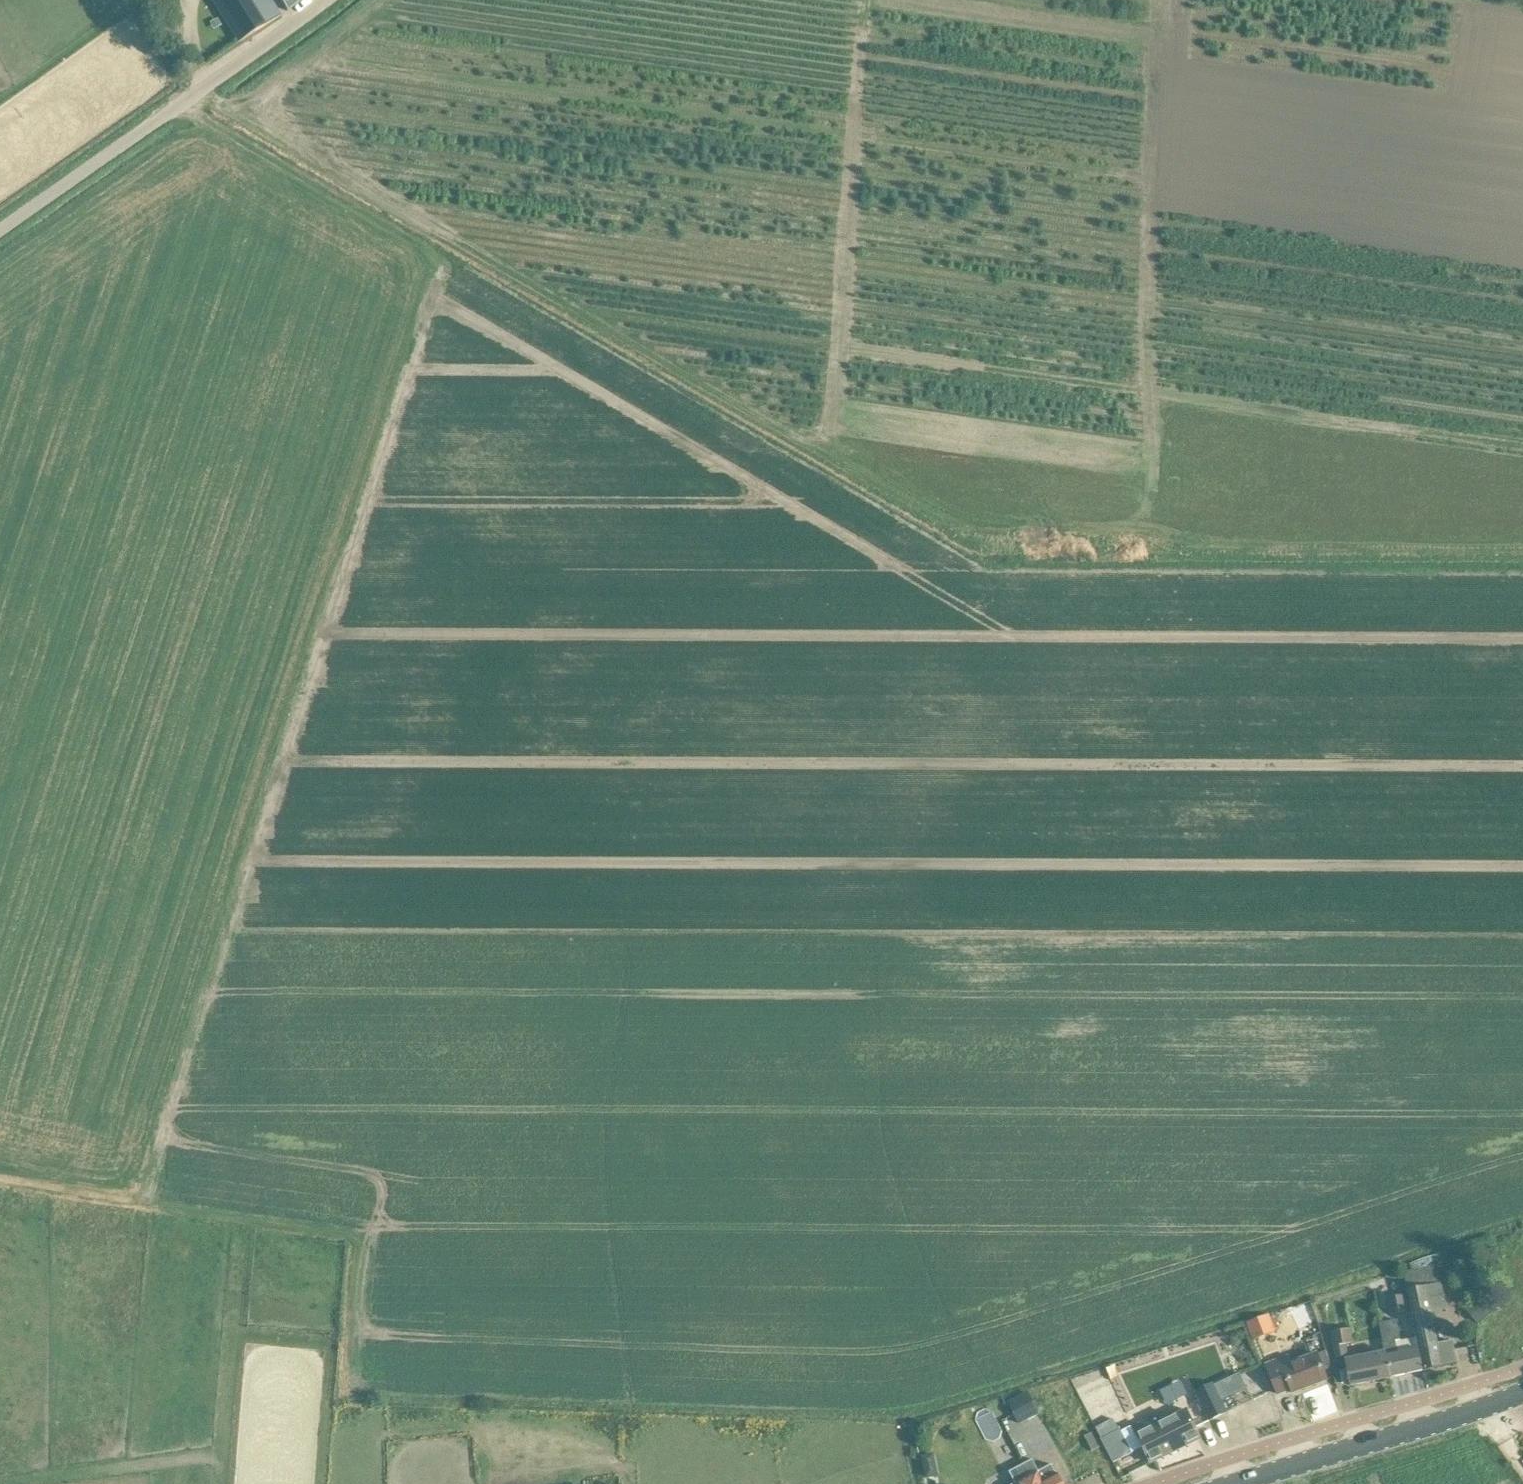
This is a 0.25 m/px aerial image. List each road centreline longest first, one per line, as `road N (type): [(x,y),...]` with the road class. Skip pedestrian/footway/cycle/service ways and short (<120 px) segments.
road 1 (unclassified): [(0,232),(321,0)]
road 2 (tertiary): [(1238,1483),(1522,1384)]

